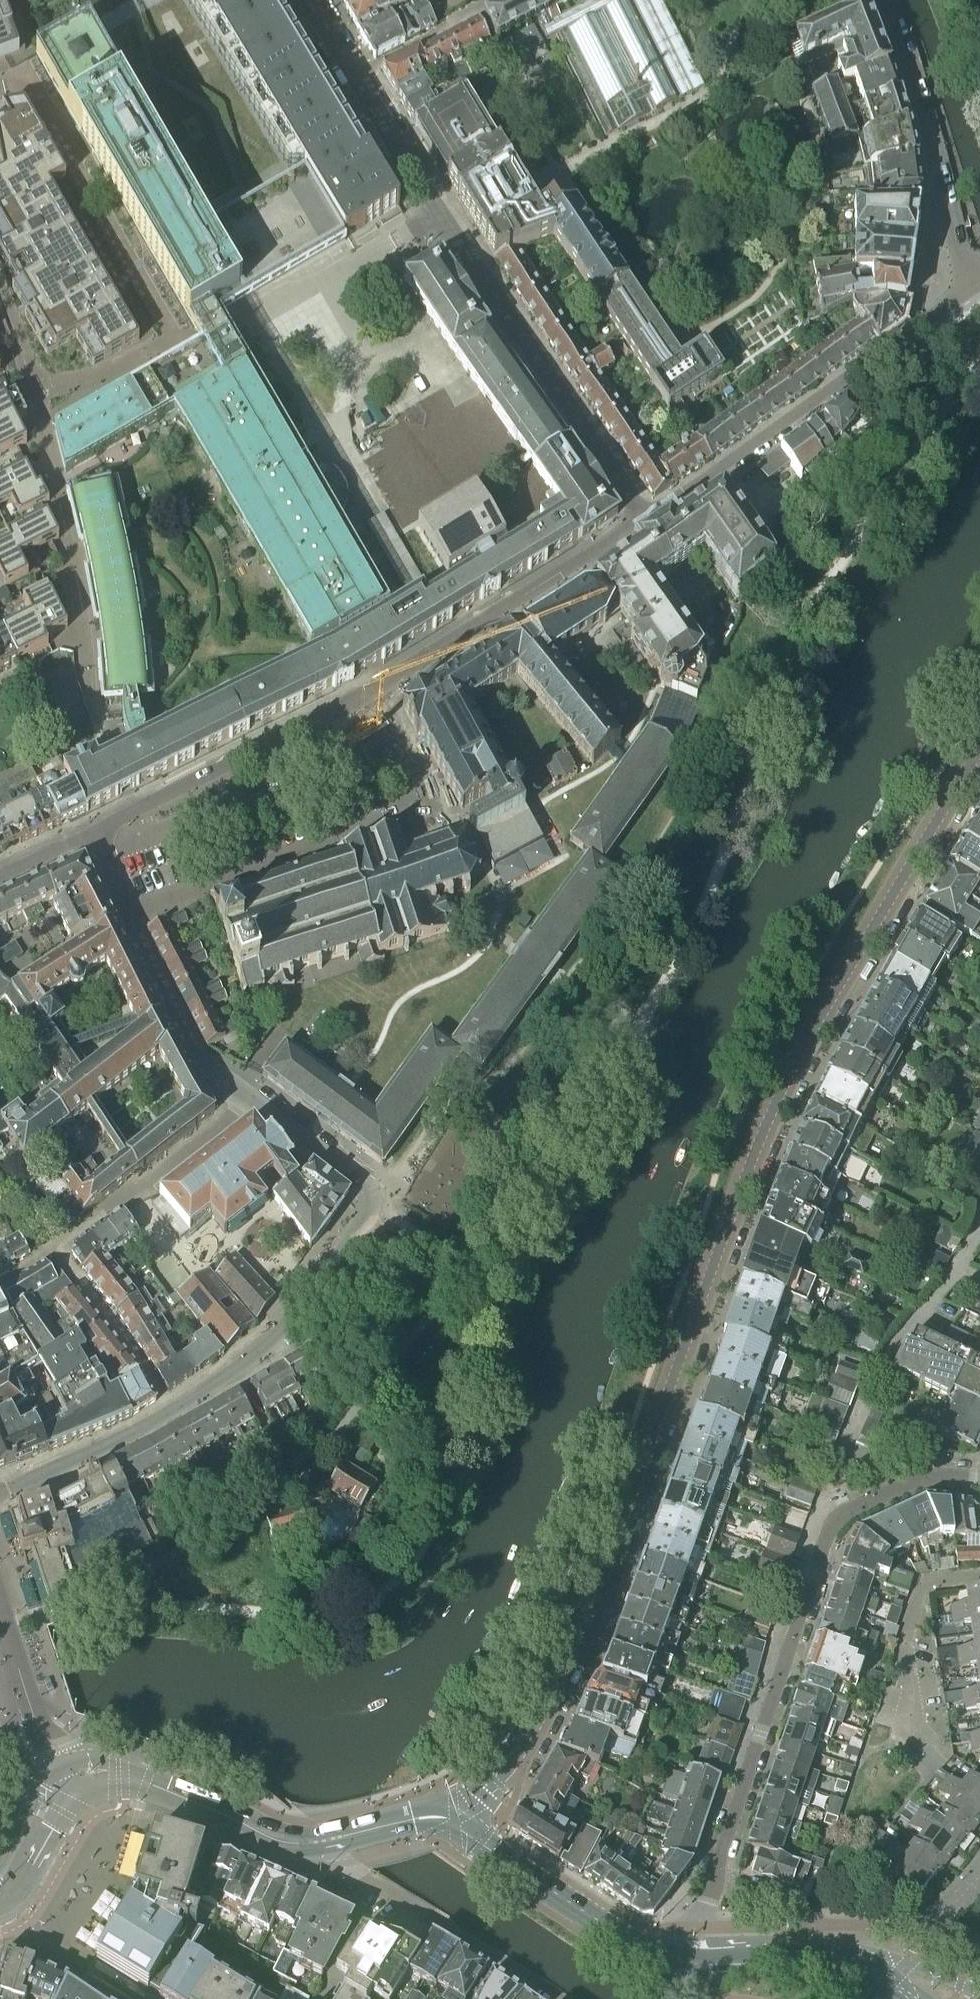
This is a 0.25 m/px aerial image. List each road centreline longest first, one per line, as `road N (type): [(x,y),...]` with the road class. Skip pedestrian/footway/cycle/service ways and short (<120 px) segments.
road 1 (tertiary): [(456,1821),(506,1763),(592,1605),(718,1247),(793,1062),(972,762)]
road 2 (residential): [(249,1098),(364,1186),(367,1211),(296,1316),(242,1365),(136,1432),(0,1493)]
road 3 (residential): [(643,518),(372,690),(135,812)]
road 4 (residential): [(704,1908),(830,1523),(916,1480),(979,1480)]
road 5 (residential): [(643,518),(355,79)]
road 6 (residential): [(0,291),(68,537),(107,756)]
road 7 (residential): [(967,286),(643,518)]
road 8 (residential): [(97,830),(128,916),(197,1054),(249,1098)]
road 9 (residential): [(883,0),(967,286)]
road 10 (residential): [(555,1998),(364,1882),(325,1841)]
road 11 (tertiary): [(663,1957),(618,1935),(456,1821)]
road 12 (residential): [(52,1246),(249,1098)]
road 13 (tertiary): [(325,1841),(275,1840),(138,1782)]
road 14 (residential): [(63,1767),(40,1724),(0,1600)]
road 15 (residential): [(506,0),(355,79)]
road 16 (tertiary): [(0,1911),(78,1795)]
road 17 (tertiary): [(904,1983),(877,1963),(829,1950),(787,1962)]
road 18 (residential): [(124,1998),(21,1926)]
road 19 (tertiary): [(333,1839),(424,1818),(456,1821)]
road 20 (tertiary): [(63,1767),(36,1788),(0,1869)]

